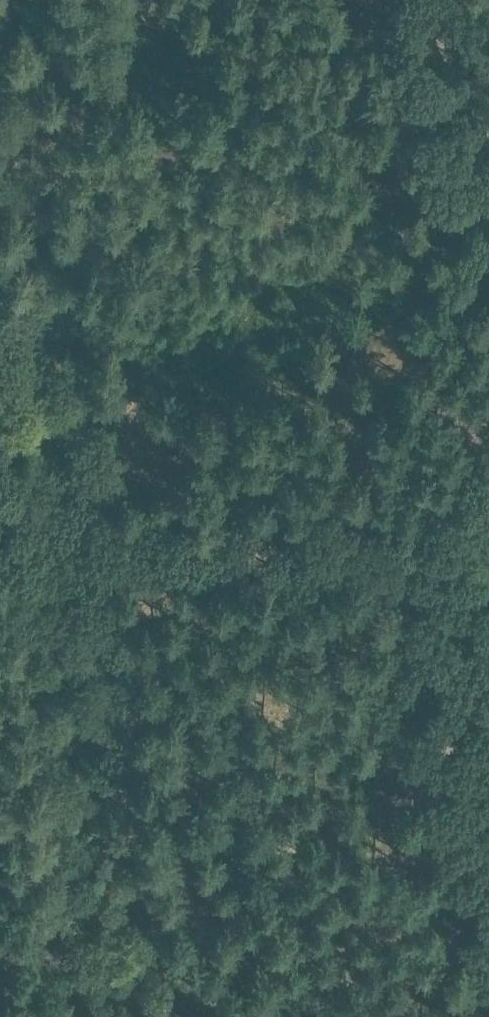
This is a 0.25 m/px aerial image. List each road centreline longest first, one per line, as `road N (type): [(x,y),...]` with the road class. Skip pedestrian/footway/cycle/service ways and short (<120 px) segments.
road 1 (track): [(17,502),(106,523),(440,531),(466,515),(488,478)]
road 2 (track): [(83,1016),(39,692)]
road 3 (track): [(39,692),(17,502)]
road 4 (track): [(17,502),(0,376)]

